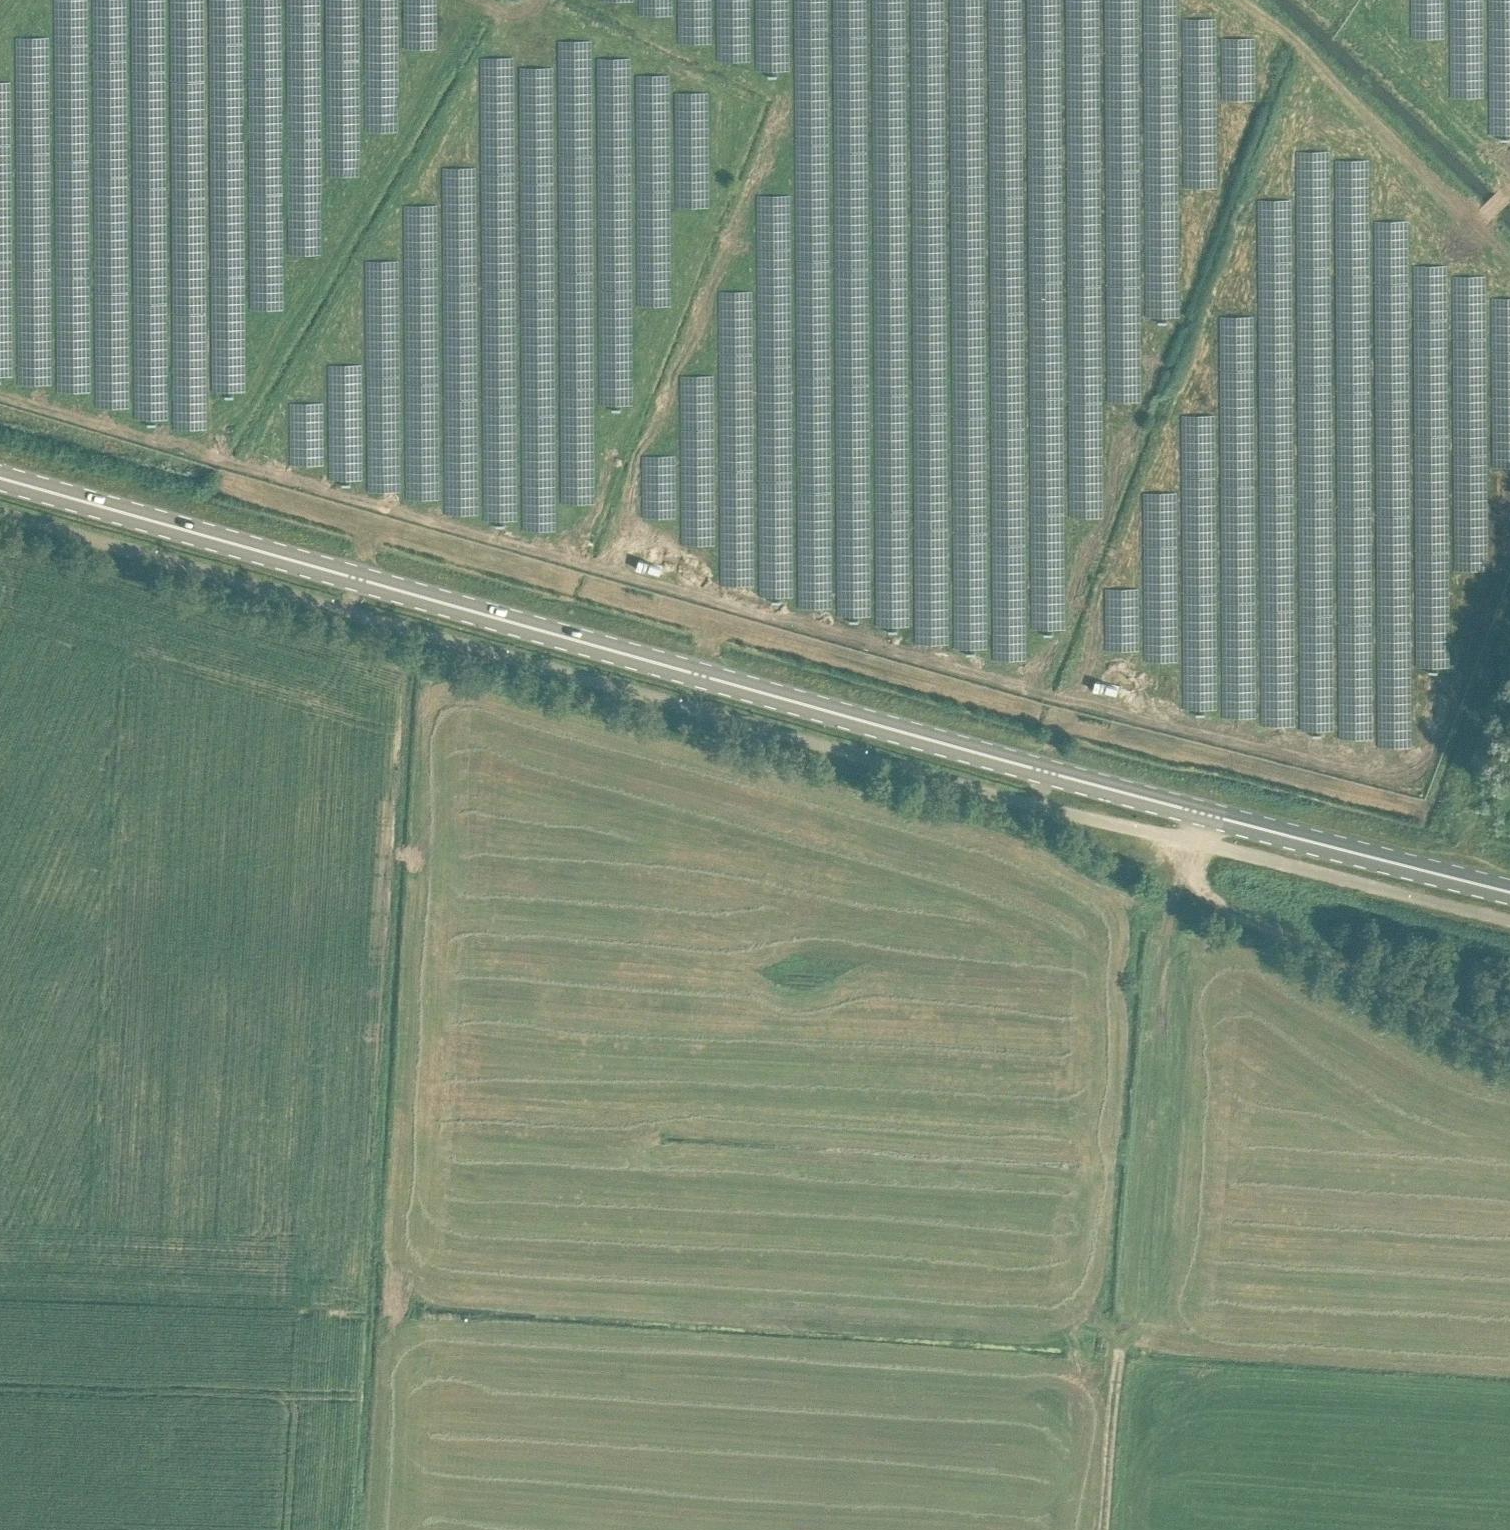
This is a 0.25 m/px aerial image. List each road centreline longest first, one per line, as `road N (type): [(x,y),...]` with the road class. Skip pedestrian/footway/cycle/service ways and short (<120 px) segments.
road 1 (track): [(1509,1047),(1185,884),(1194,843)]
road 2 (unclassified): [(695,709),(343,607)]
road 3 (primary): [(704,676),(352,577)]
road 4 (primary): [(352,577),(0,478)]
road 5 (unclassified): [(343,607),(0,509)]
road 6 (primary): [(1046,770),(704,676)]
road 7 (unclassified): [(1036,805),(695,709)]
road 8 (unclassified): [(1509,919),(1194,843)]
road 9 (primary): [(1509,892),(1202,812)]
road 10 (unclassified): [(1194,843),(1036,805)]
road 11 (primary): [(1202,812),(1046,770)]

